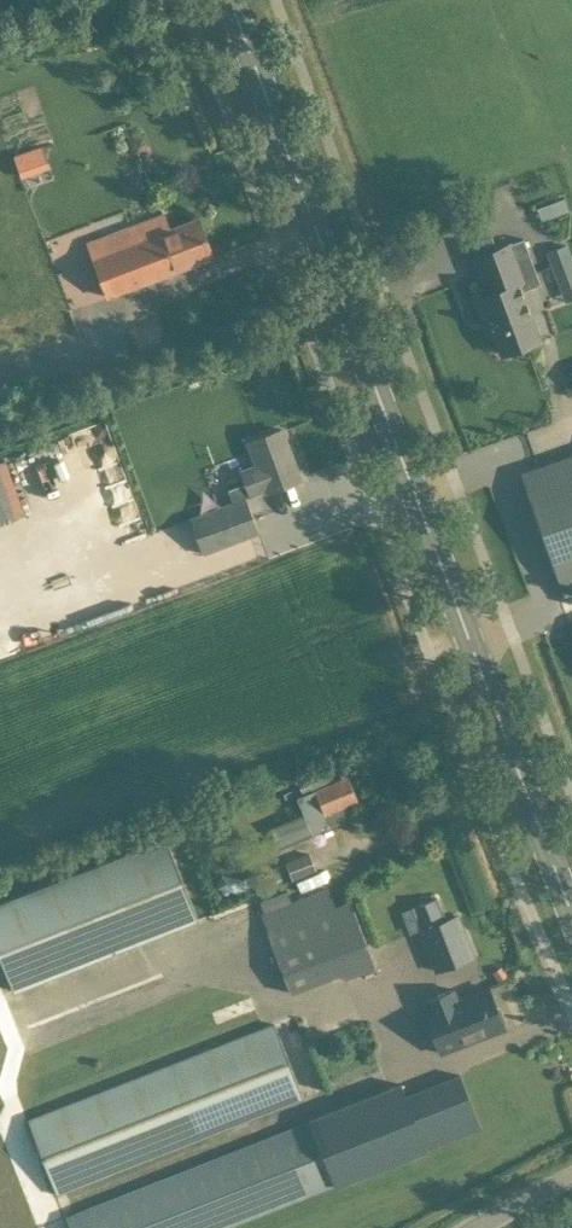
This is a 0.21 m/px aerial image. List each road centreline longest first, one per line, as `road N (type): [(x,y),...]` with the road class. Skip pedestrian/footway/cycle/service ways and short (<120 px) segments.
road 1 (secondary): [(571,921),(228,0)]

